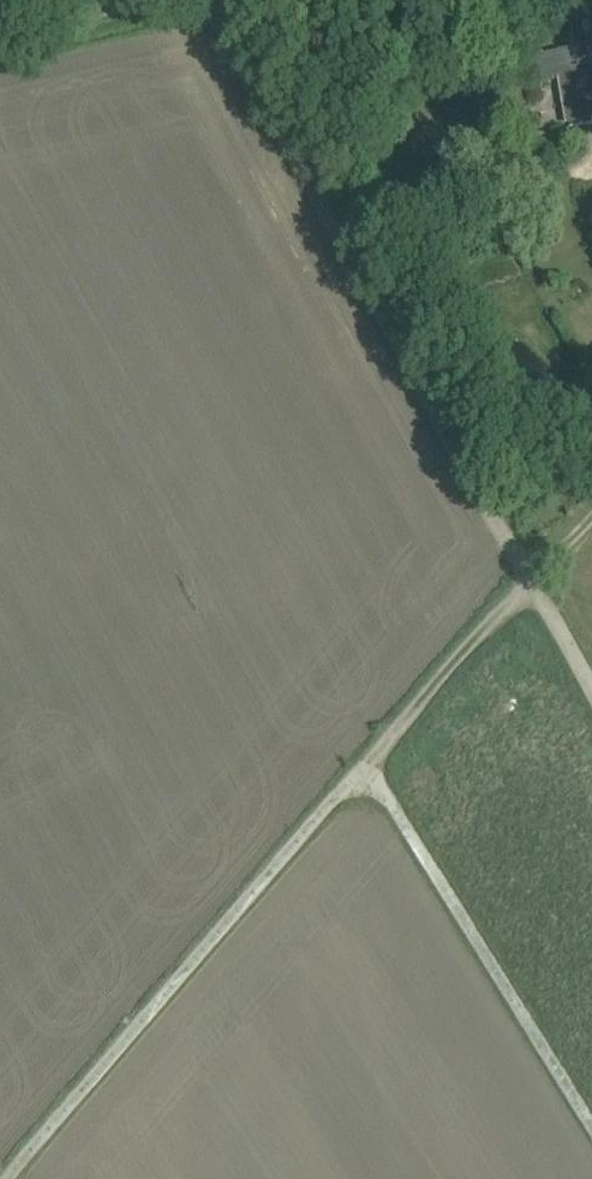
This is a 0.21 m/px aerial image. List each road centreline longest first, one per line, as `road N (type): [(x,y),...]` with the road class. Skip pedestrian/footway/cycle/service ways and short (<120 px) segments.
road 1 (track): [(533,585),(204,0)]
road 2 (track): [(10,1178),(364,770)]
road 3 (track): [(591,1141),(364,770)]
road 4 (track): [(364,770),(462,653),(533,585)]
road 5 (residential): [(0,28),(122,0)]
road 6 (track): [(591,694),(533,585)]

